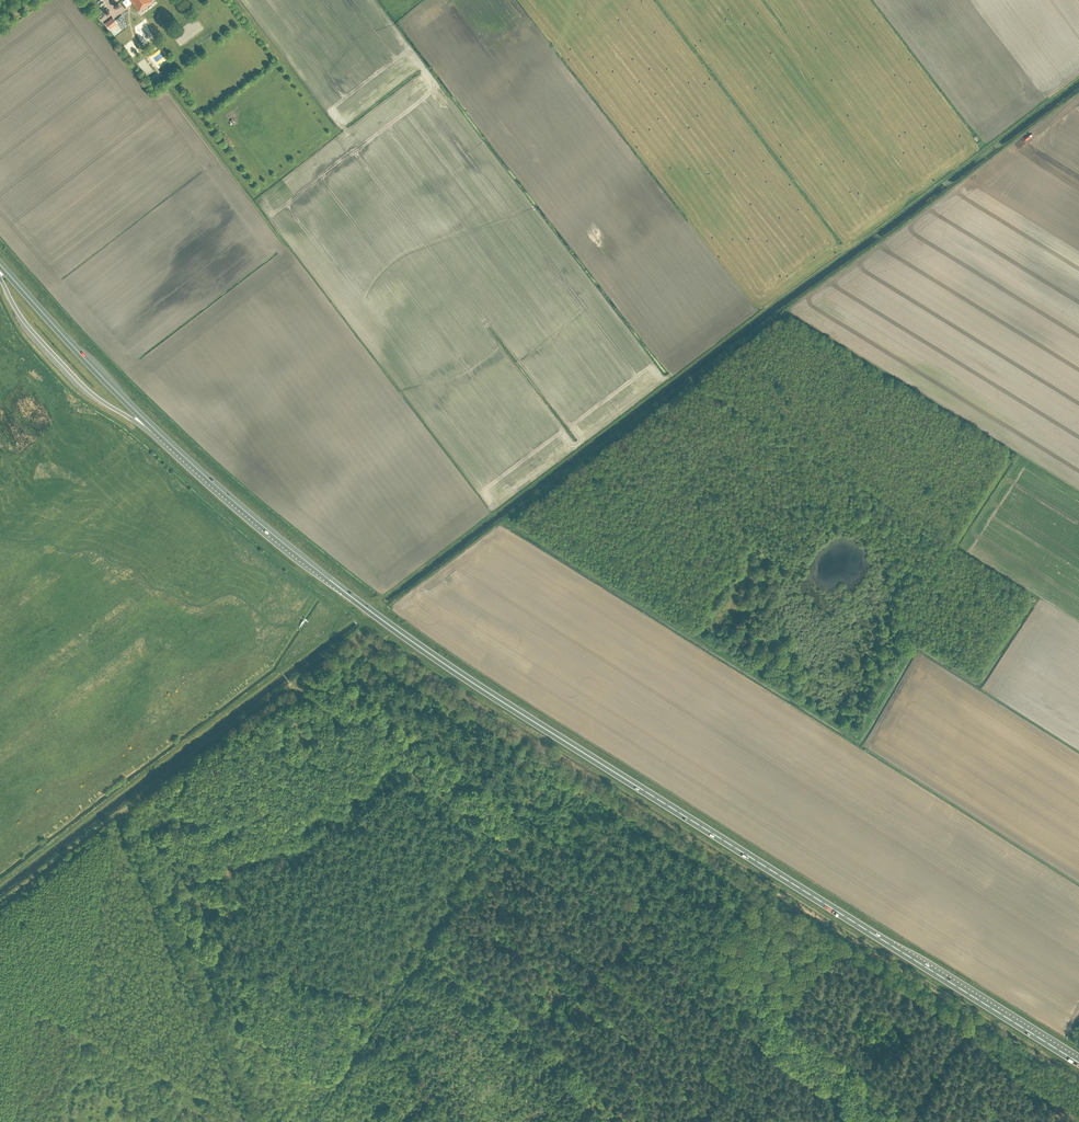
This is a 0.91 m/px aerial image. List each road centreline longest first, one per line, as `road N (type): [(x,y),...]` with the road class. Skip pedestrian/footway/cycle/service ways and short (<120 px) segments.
road 1 (trunk): [(1078,1062),(428,652),(257,521),(162,436)]
road 2 (track): [(854,1121),(496,846)]
road 3 (track): [(129,835),(257,1121)]
road 4 (track): [(119,812),(358,633)]
road 5 (track): [(496,846),(289,686)]
road 6 (trunk): [(162,436),(0,264)]
road 7 (track): [(0,901),(119,812)]

